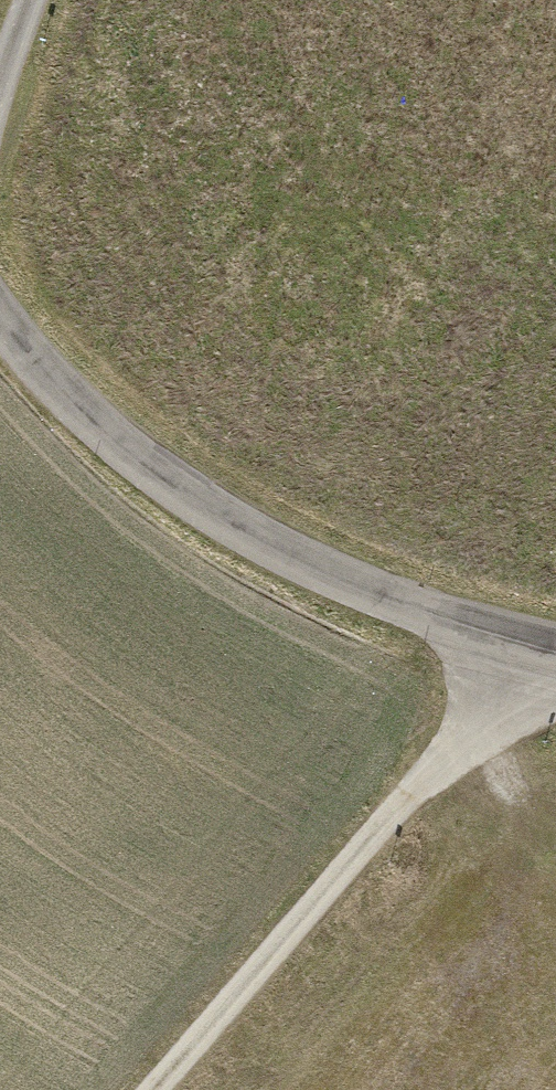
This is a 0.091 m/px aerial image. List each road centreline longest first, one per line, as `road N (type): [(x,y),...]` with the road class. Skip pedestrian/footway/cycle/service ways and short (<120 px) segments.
road 1 (residential): [(0,310),(54,383),(187,504),(555,669)]
road 2 (track): [(539,666),(174,1089)]

